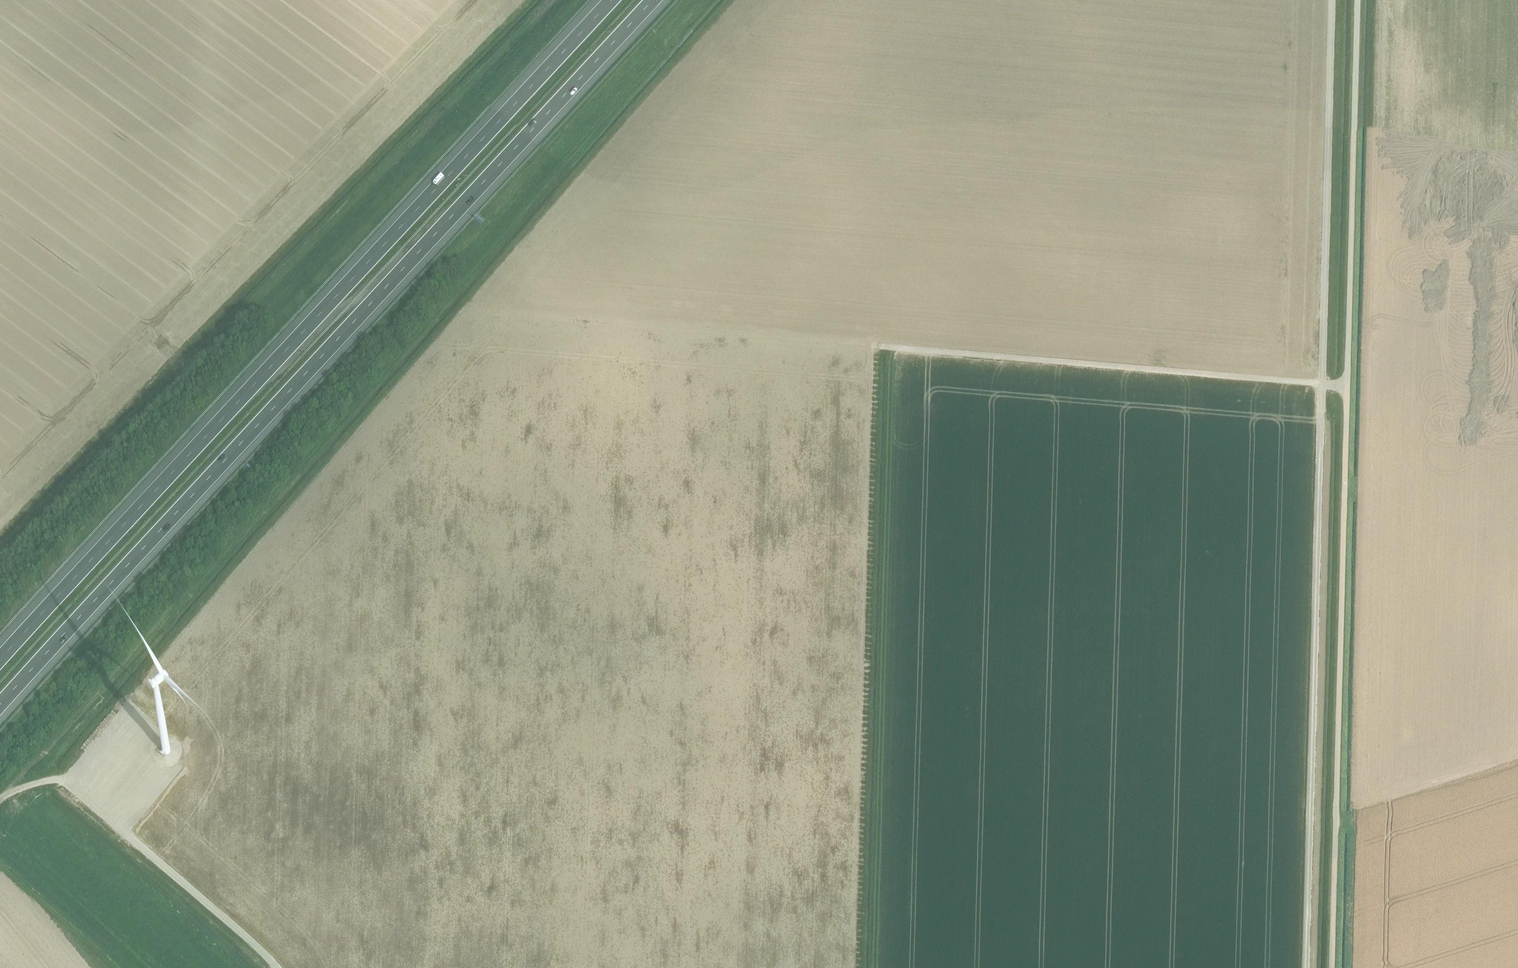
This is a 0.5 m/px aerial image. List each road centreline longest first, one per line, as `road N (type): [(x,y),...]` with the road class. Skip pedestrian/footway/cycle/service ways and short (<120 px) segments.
road 1 (unclassified): [(1333,967),(1357,0)]
road 2 (motorway): [(0,707),(653,0)]
road 3 (motorway): [(612,0),(0,660)]
road 4 (track): [(0,561),(181,375)]
road 5 (track): [(0,839),(138,967)]

